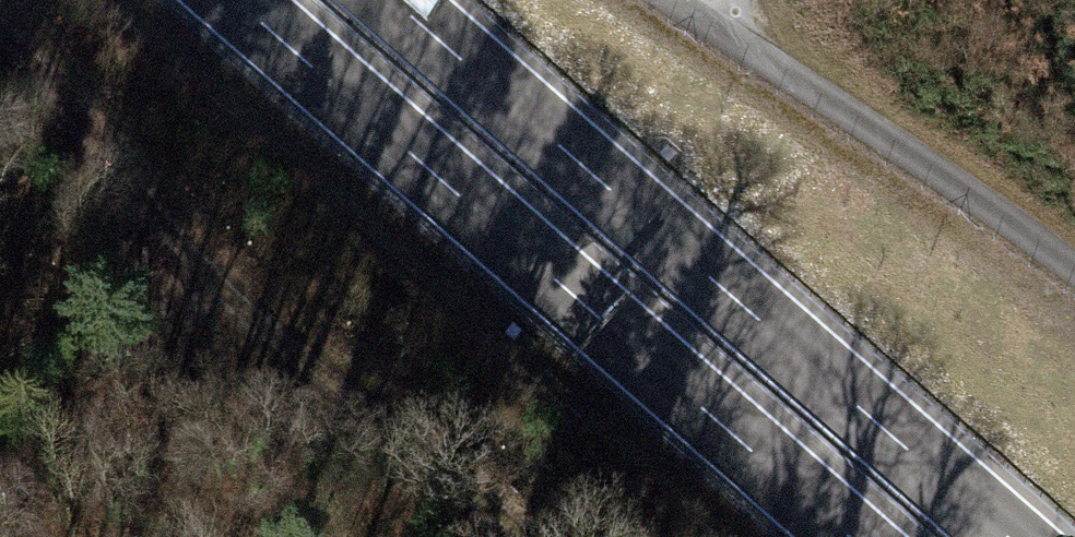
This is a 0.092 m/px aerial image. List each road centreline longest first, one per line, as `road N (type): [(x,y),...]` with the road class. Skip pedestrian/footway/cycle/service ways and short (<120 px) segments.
road 1 (trunk): [(230,0),(851,536)]
road 2 (trunk): [(1008,536),(389,0)]
road 3 (track): [(524,536),(211,284),(0,34)]
road 4 (track): [(1074,262),(684,0)]
road 5 (track): [(237,308),(0,509)]

